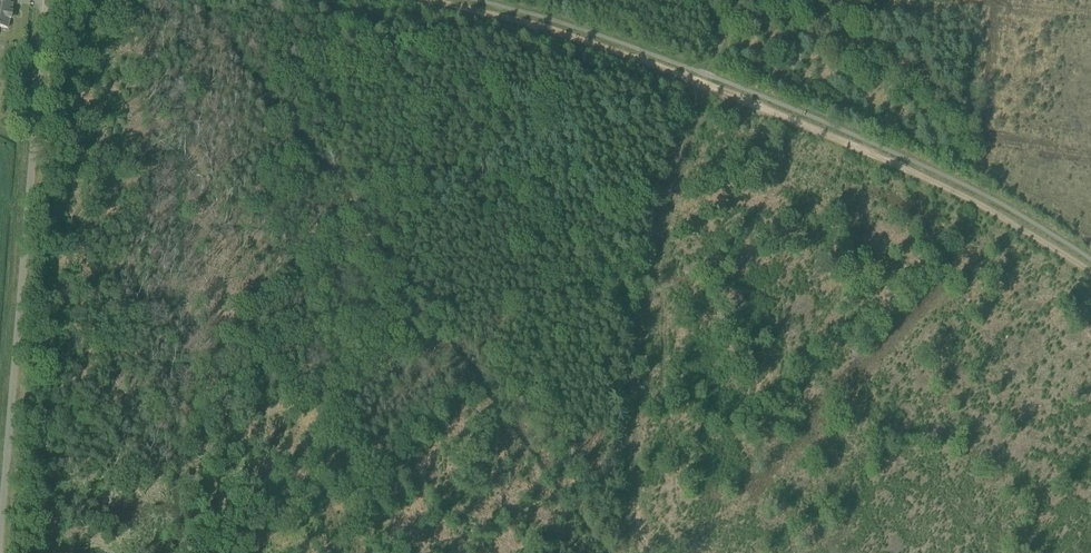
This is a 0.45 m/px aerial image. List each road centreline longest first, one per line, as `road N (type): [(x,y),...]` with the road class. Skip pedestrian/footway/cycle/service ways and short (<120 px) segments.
road 1 (track): [(703,85),(626,295),(615,392),(612,552)]
road 2 (unclassified): [(0,464),(47,0)]
road 3 (track): [(703,85),(877,152),(1042,239),(1090,273)]
road 4 (track): [(423,0),(550,28),(703,85)]

